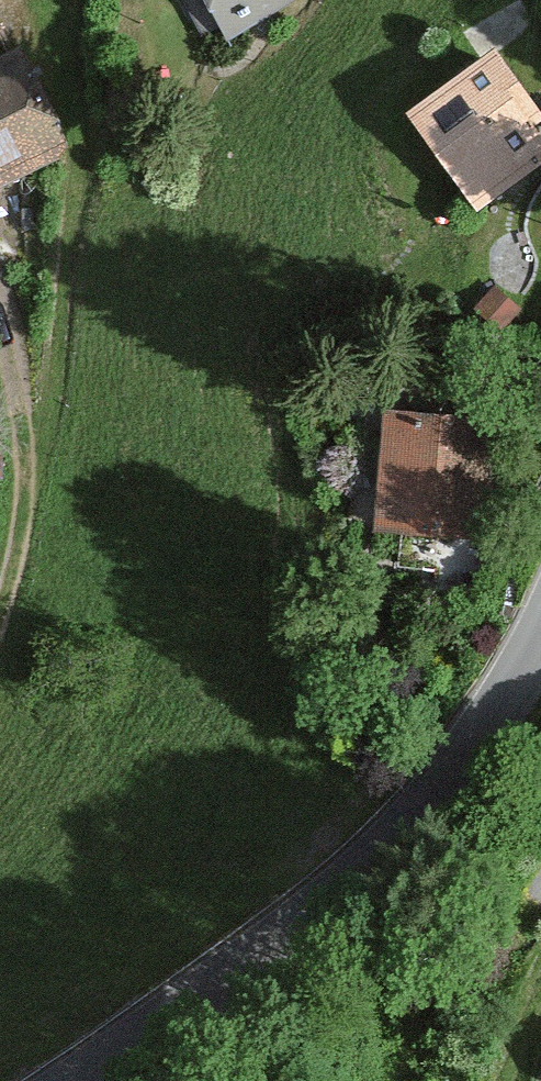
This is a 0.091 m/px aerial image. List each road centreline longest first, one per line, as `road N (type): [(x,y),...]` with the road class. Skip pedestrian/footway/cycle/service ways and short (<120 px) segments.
road 1 (tertiary): [(92,1080),(320,919),(446,795),(540,640)]

